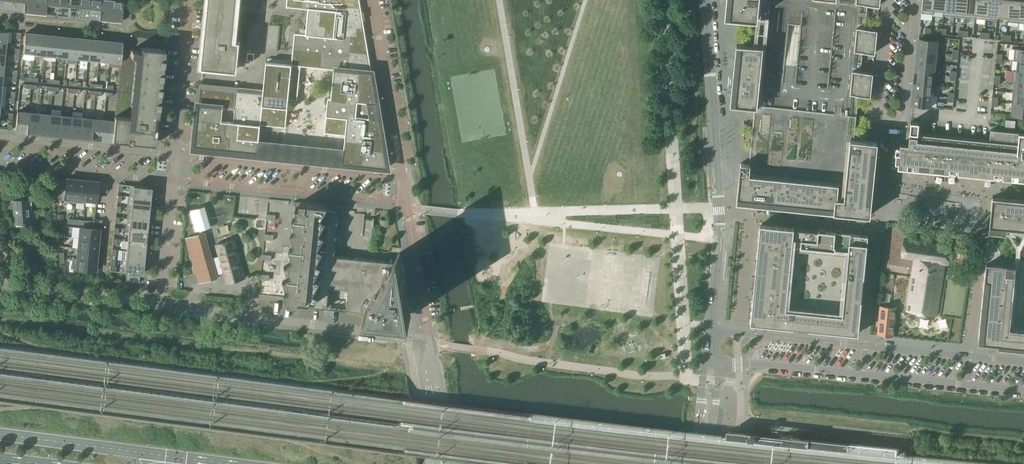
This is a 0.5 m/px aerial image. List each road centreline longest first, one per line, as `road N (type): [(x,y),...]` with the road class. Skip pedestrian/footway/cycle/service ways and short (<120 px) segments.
road 1 (unclassified): [(707,0),(721,239),(710,330)]
road 2 (unclassified): [(1023,360),(710,330)]
road 3 (unclassified): [(719,362),(1023,390)]
road 4 (unclassified): [(427,342),(161,305)]
road 5 (residential): [(888,0),(878,118),(900,120),(911,0)]
road 6 (residential): [(172,181),(406,204)]
road 7 (residential): [(402,175),(174,154)]
road 8 (residential): [(402,175),(373,0)]
road 9 (residential): [(174,154),(0,138)]
road 10 (residential): [(0,165),(172,181)]
road 11 (unclassified): [(161,305),(0,282)]
road 12 (residential): [(174,154),(190,0)]
road 13 (secondary): [(148,455),(0,435)]
road 14 (residential): [(427,342),(406,204)]
road 15 (residential): [(161,305),(172,181)]
road 16 (unclassified): [(427,342),(445,463)]

